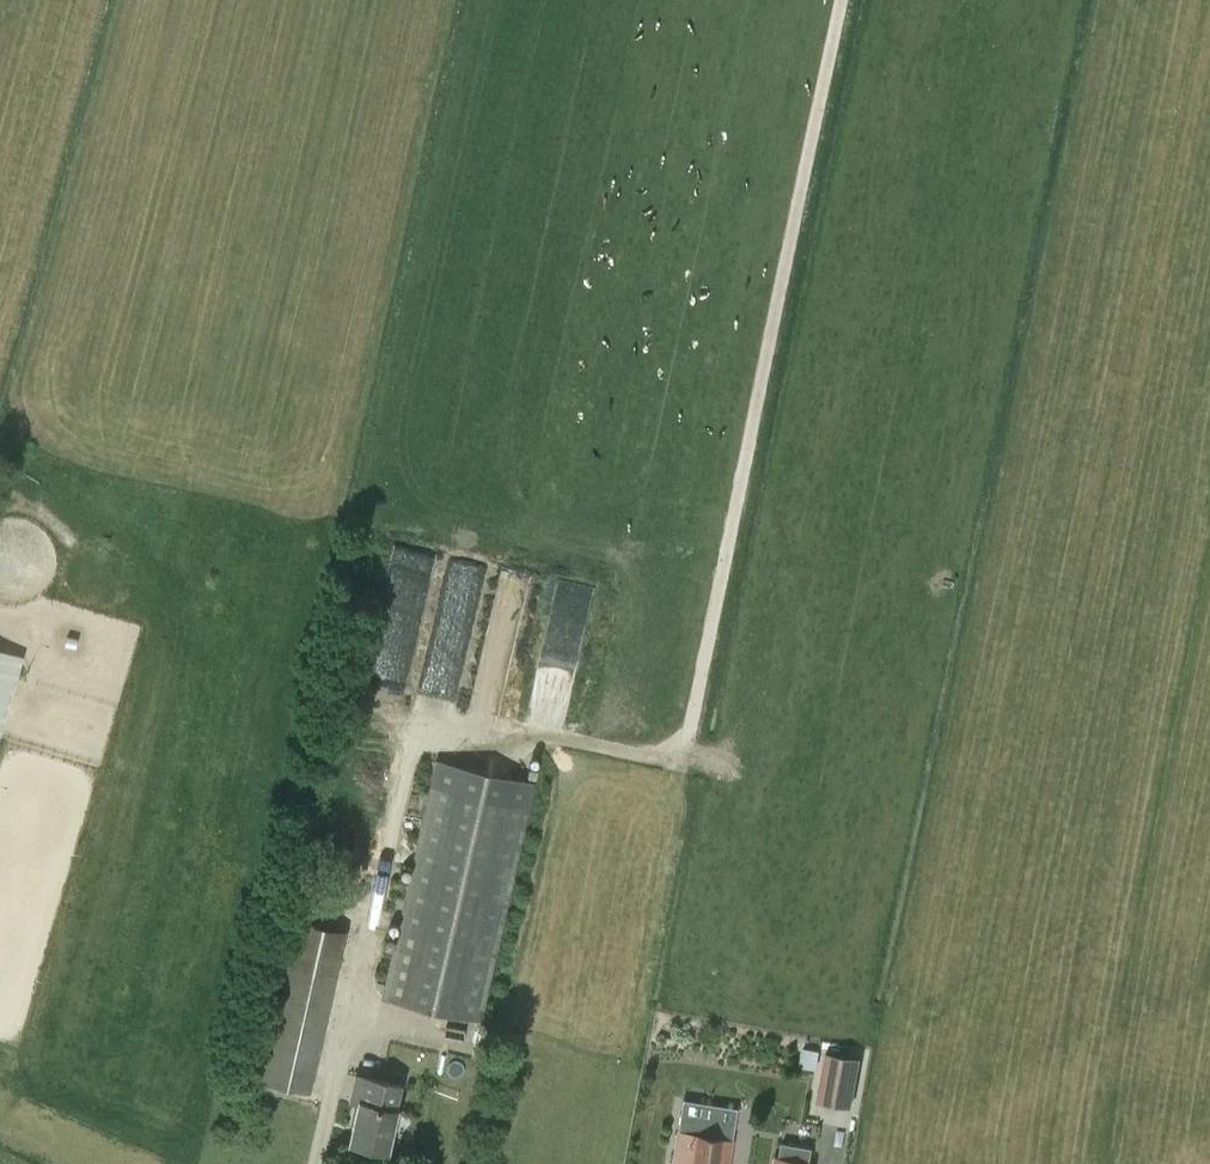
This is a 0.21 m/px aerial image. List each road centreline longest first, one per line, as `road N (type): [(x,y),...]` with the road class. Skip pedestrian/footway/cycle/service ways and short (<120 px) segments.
road 1 (track): [(407,777),(421,734),(542,736),(681,760),(841,0)]

